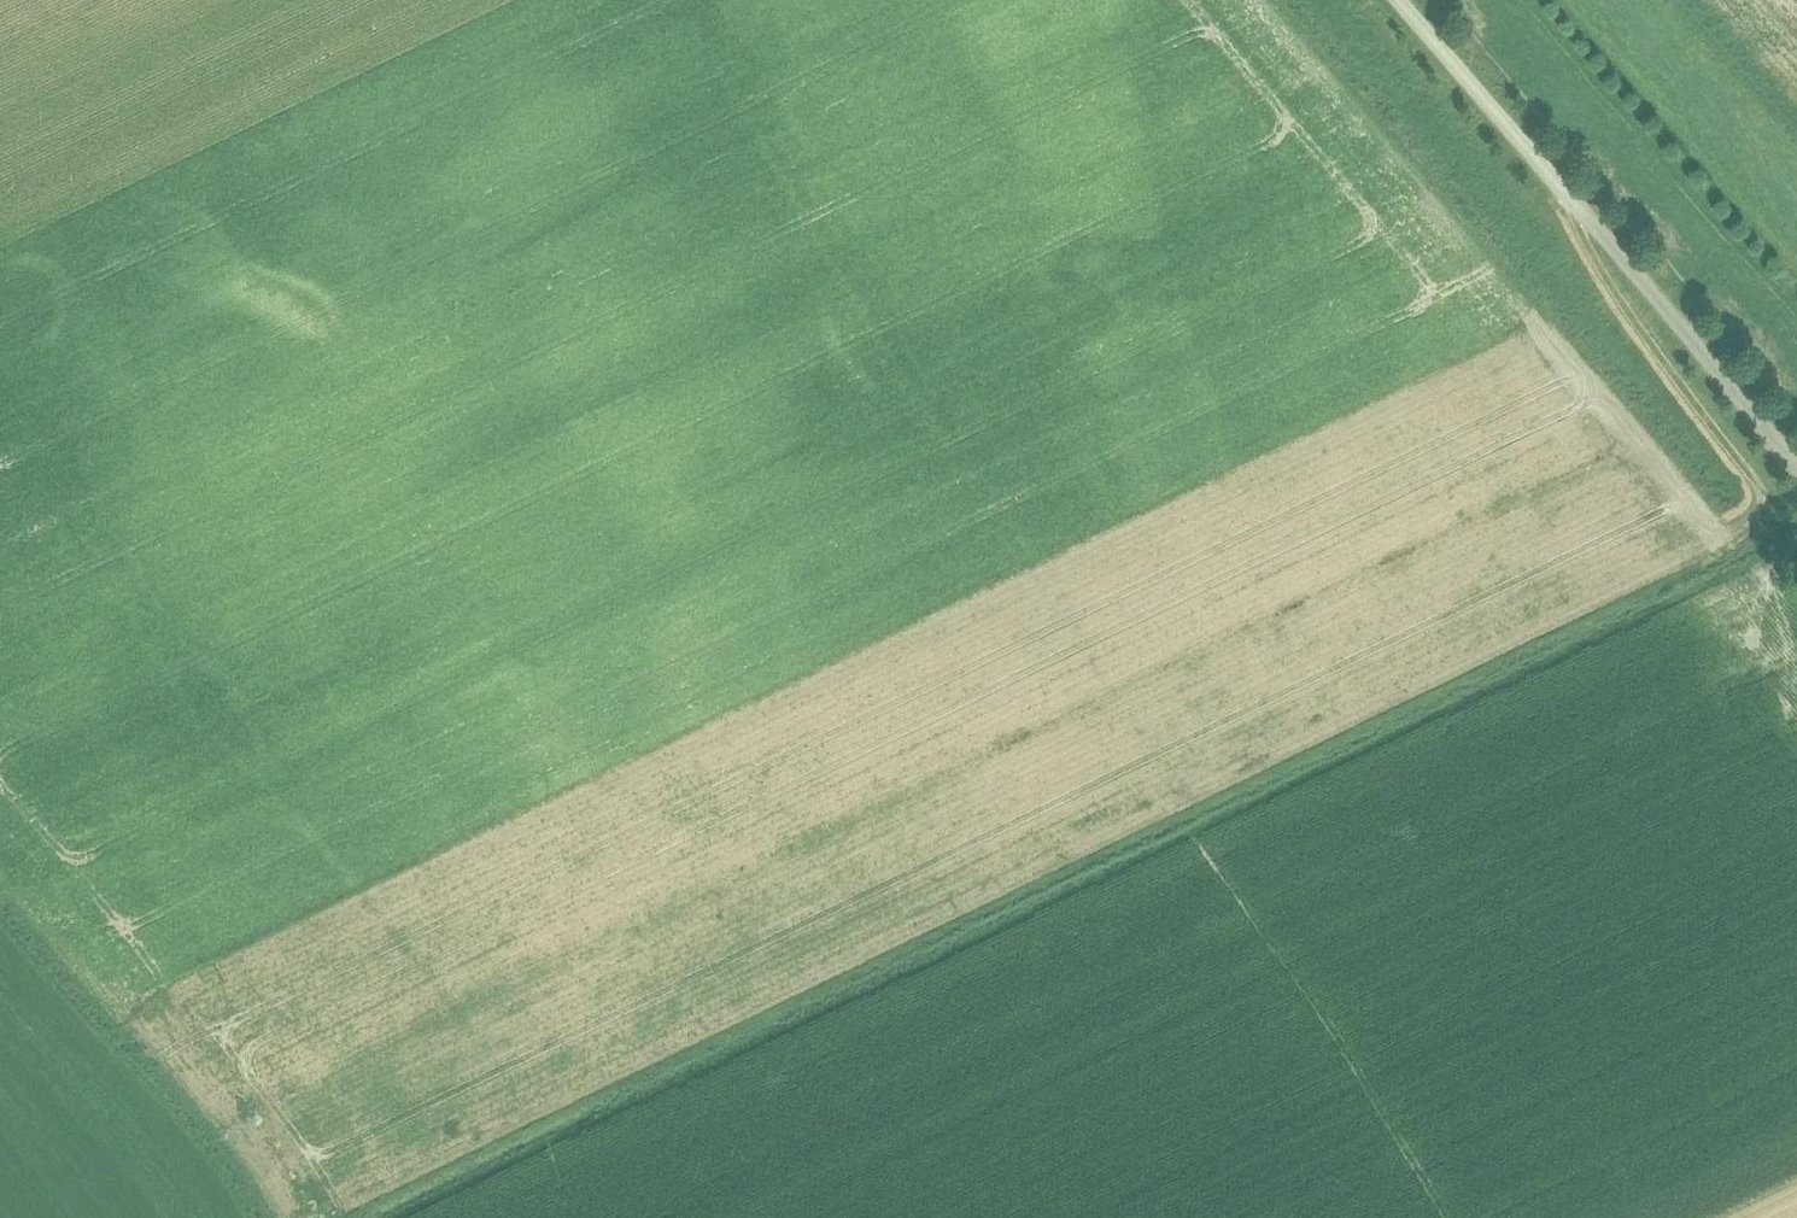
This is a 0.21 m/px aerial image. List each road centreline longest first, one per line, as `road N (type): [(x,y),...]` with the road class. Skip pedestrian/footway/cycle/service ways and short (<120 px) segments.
road 1 (tertiary): [(1796,468),(1399,0)]

